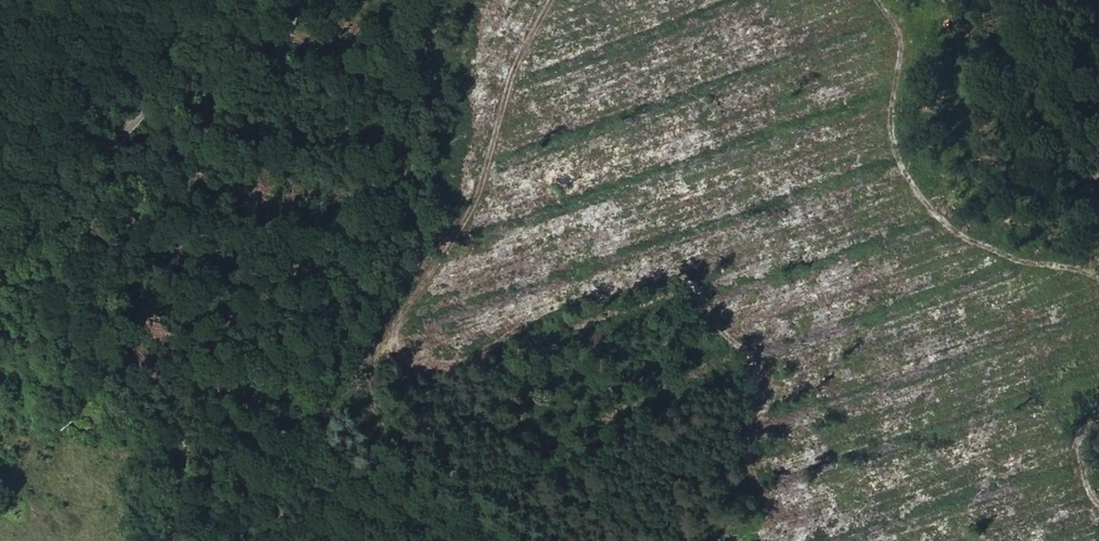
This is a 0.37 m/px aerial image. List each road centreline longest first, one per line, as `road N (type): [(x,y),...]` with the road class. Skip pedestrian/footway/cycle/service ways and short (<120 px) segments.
road 1 (unclassified): [(208,0),(162,92),(74,192),(24,268),(0,283)]

